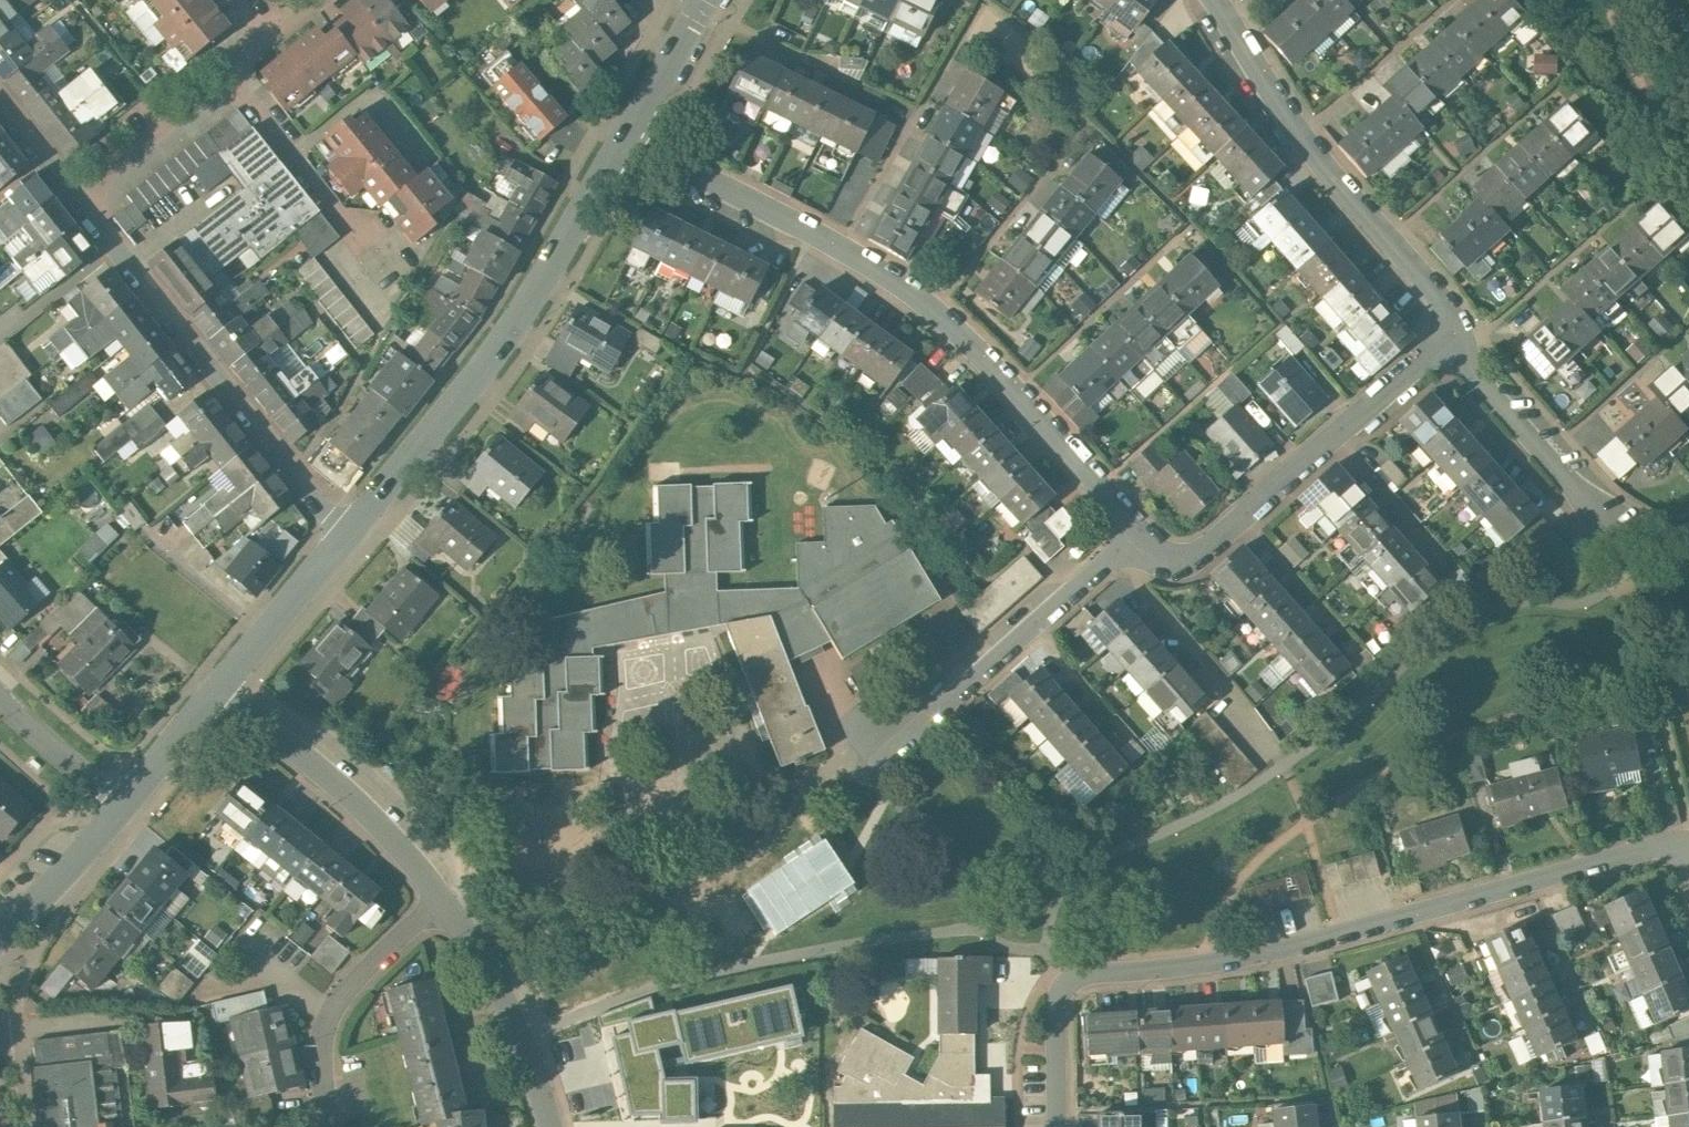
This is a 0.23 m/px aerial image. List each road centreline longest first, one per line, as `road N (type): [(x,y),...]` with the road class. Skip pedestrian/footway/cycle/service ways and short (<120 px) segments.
road 1 (residential): [(1688,859),(1682,840),(1293,948),(1068,980),(1053,1005),(1058,1126)]
road 2 (residential): [(1140,539),(933,309),(626,137)]
road 3 (residential): [(626,137),(481,369),(348,536)]
road 4 (residential): [(73,200),(348,536)]
road 5 (residential): [(1218,0),(1299,132),(1439,293),(1449,313),(1447,342)]
road 6 (residential): [(1447,342),(1206,547),(1170,556),(1140,539)]
road 7 (residential): [(1140,539),(894,742)]
road 8 (residential): [(218,690),(351,797),(440,898)]
road 9 (residential): [(1447,342),(1646,554)]
road 10 (residential): [(332,1126),(326,1033),(337,1005),(440,898)]
road 11 (residential): [(440,898),(487,955),(551,1126)]
road 12 (residential): [(226,78),(366,246)]
road 13 (residential): [(348,536),(218,690)]
road 14 (residential): [(226,78),(73,200)]
road 15 (residential): [(119,807),(0,929)]
road 16 (residential): [(0,698),(119,807)]
road 17 (residential): [(706,0),(626,137)]
road 18 (residential): [(218,690),(119,807)]

